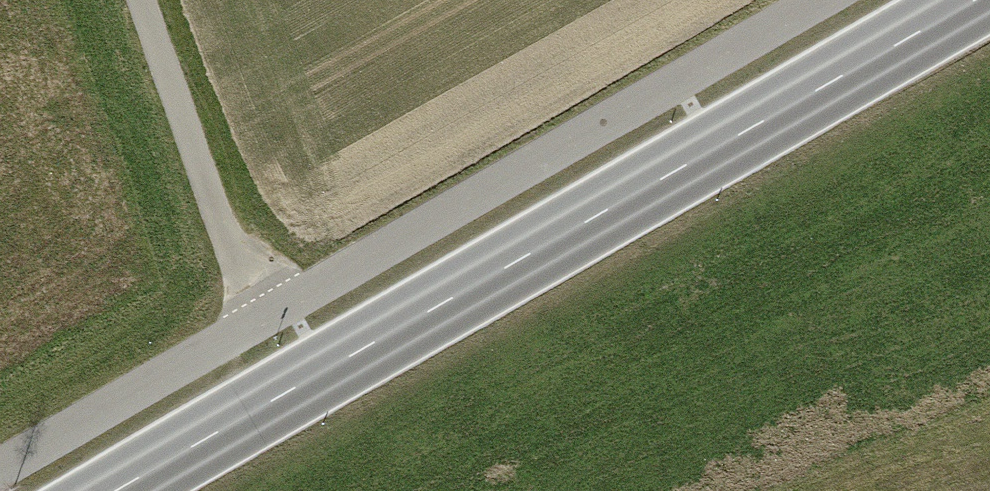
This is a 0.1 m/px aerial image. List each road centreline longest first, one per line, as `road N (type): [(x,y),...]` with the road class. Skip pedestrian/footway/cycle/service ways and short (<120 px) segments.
road 1 (secondary): [(975,0),(118,490)]
road 2 (track): [(0,462),(234,317),(803,0)]
road 3 (track): [(120,0),(234,317)]

